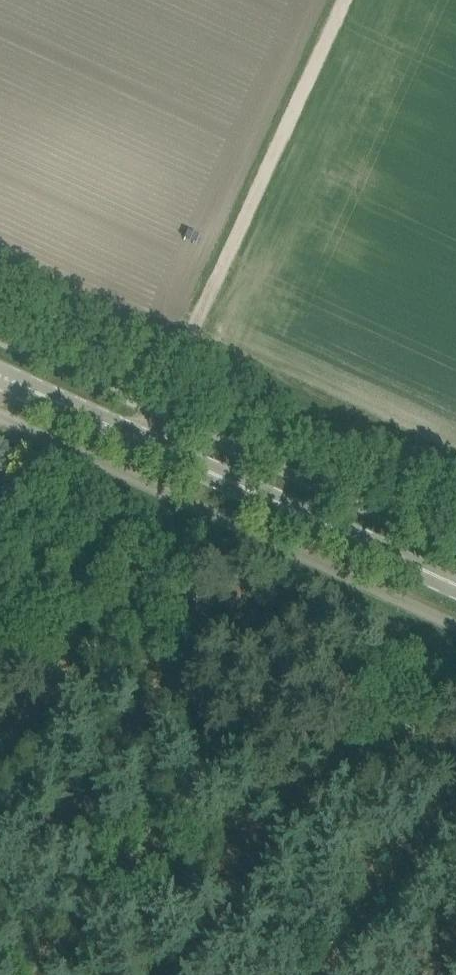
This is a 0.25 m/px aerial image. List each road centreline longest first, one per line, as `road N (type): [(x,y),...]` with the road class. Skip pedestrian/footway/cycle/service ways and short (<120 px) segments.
road 1 (track): [(340,0),(126,475)]
road 2 (unclassified): [(0,417),(455,627)]
road 3 (unclassified): [(455,547),(0,337)]
road 4 (primary): [(455,584),(0,375)]

